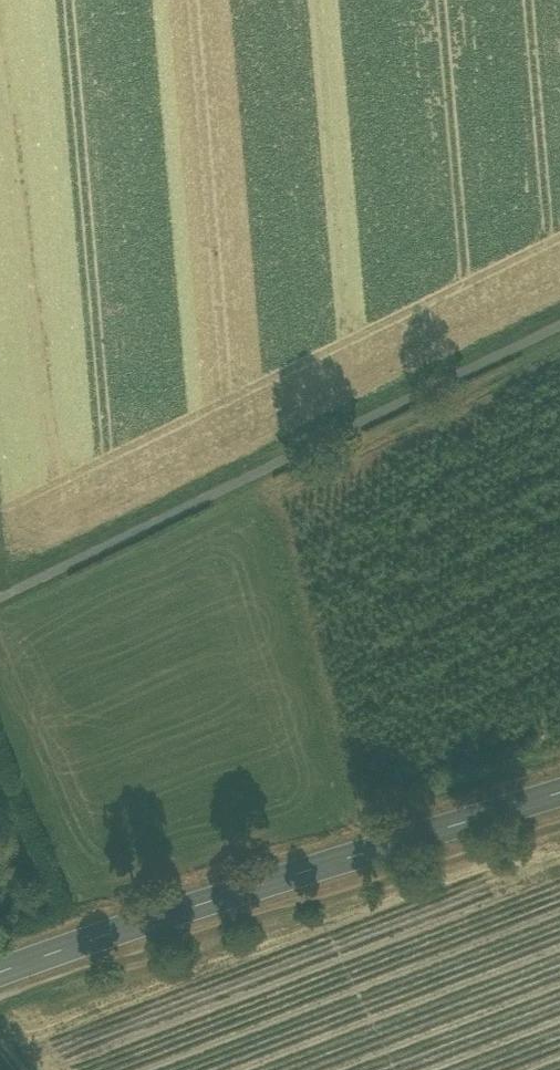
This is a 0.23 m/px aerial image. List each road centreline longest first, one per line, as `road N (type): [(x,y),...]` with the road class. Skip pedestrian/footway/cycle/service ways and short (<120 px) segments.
road 1 (secondary): [(559,792),(0,971)]

